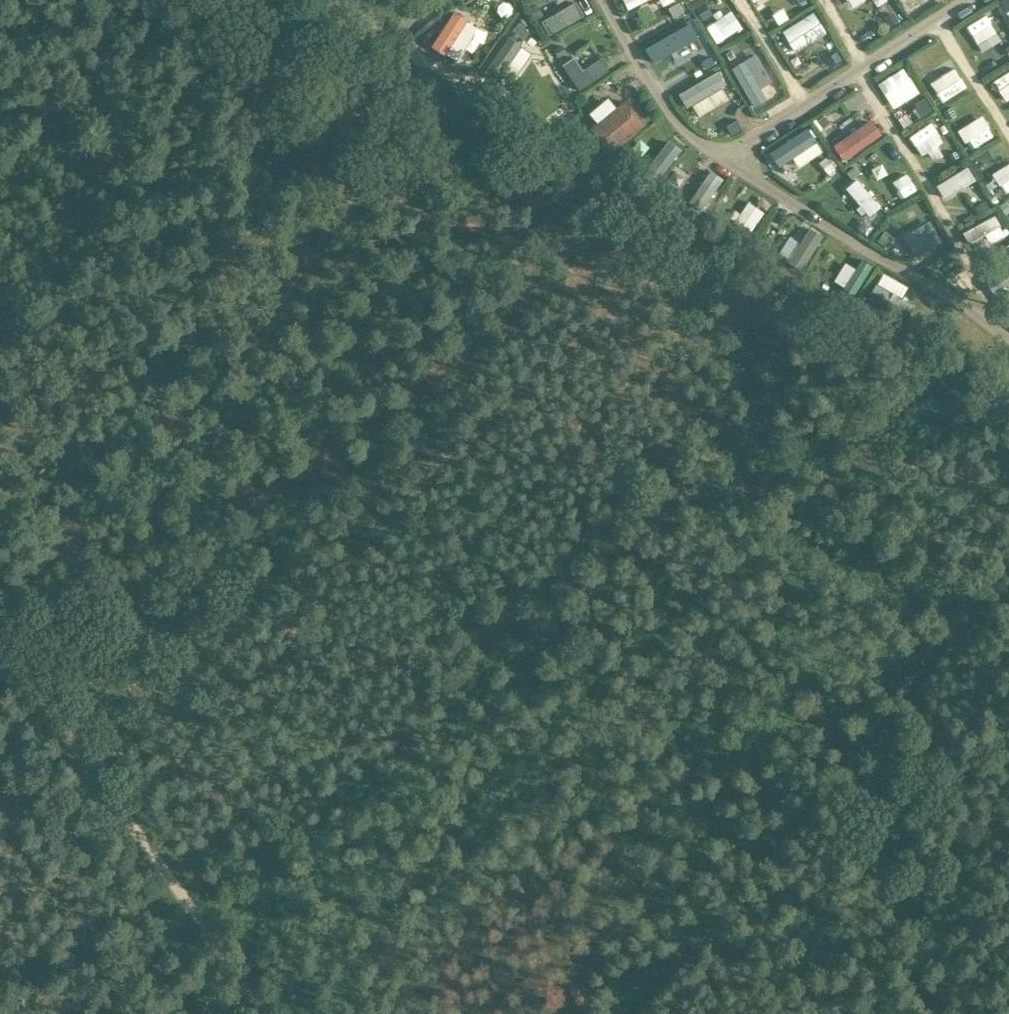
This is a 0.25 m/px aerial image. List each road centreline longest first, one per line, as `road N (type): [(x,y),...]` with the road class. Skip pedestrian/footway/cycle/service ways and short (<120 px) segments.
road 1 (track): [(0,625),(272,1013)]

